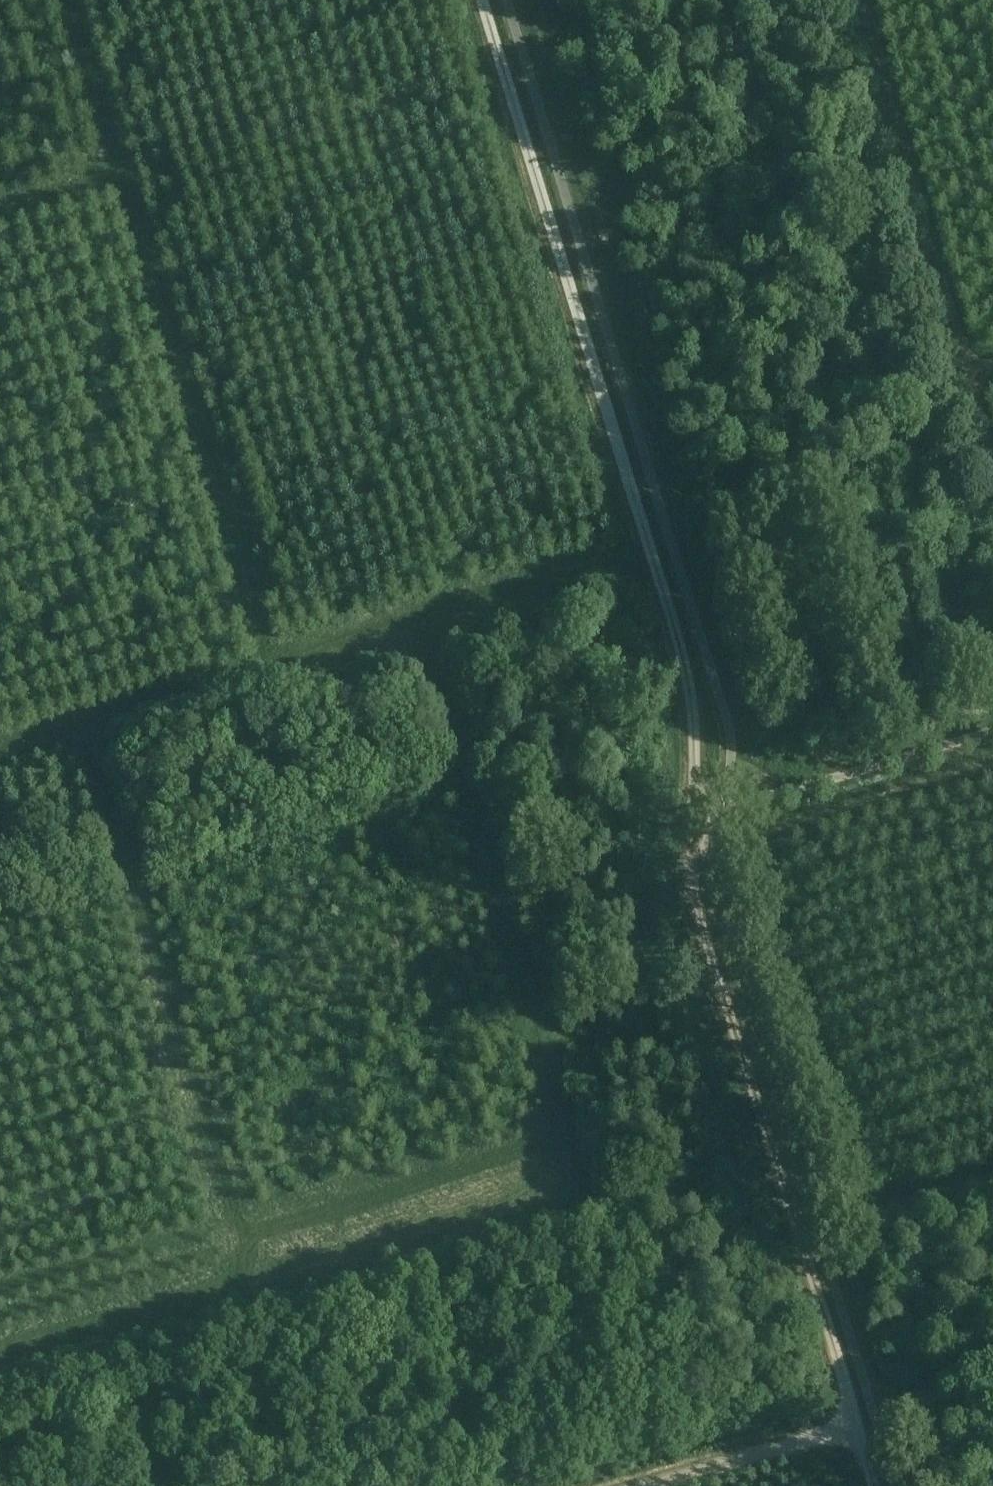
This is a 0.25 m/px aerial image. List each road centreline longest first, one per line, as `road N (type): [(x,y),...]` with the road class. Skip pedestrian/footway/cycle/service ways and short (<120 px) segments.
road 1 (track): [(874,1485),(688,845),(698,738),(693,699),(485,0)]

